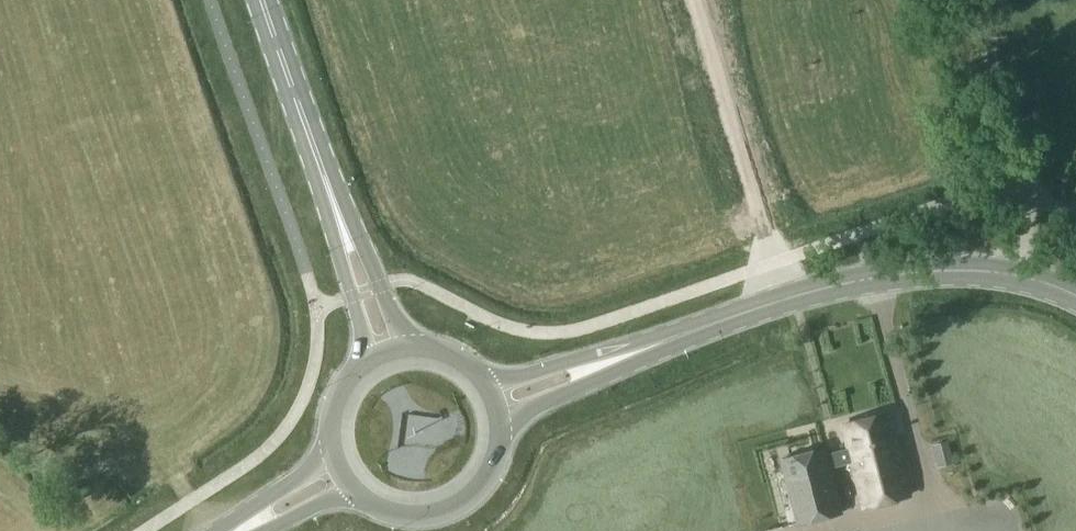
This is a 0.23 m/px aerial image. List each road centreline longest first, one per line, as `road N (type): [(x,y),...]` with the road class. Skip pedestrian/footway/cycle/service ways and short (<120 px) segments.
road 1 (secondary): [(619,361),(894,271),(1014,274),(1075,294)]
road 2 (secondary): [(349,486),(401,515),(460,503),(496,455),(499,424)]
road 3 (tertiary): [(324,174),(367,360)]
road 4 (tertiary): [(406,346),(324,174)]
road 5 (tertiary): [(324,174),(264,0)]
road 6 (secondary): [(499,424),(619,361)]
road 7 (secondary): [(619,361),(567,365),(489,391)]
road 8 (secondary): [(332,454),(227,530)]

